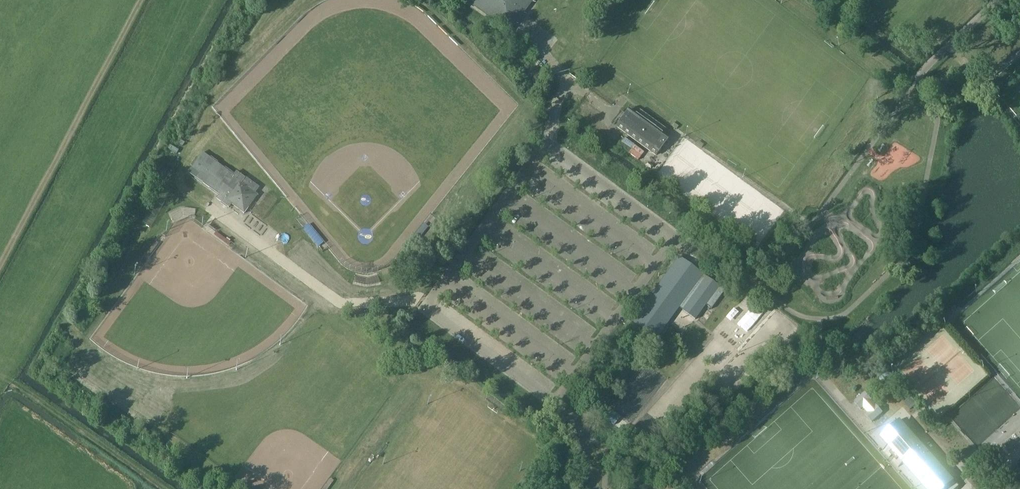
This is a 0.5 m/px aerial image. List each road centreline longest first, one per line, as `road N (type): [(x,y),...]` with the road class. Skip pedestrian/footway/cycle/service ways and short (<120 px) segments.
road 1 (unclassified): [(551,401),(427,309),(548,146),(671,237),(570,374)]
road 2 (track): [(0,268),(143,0)]

